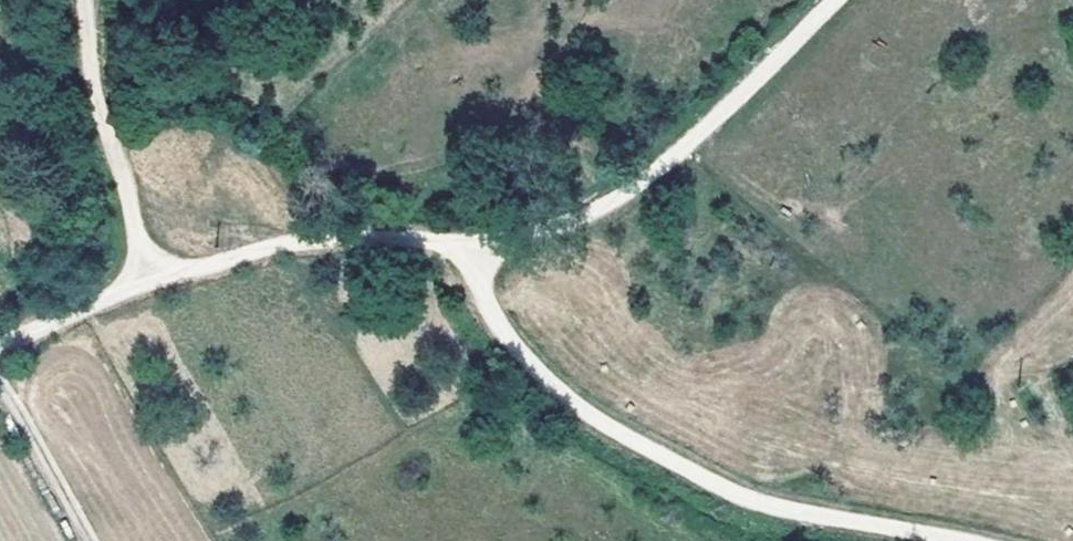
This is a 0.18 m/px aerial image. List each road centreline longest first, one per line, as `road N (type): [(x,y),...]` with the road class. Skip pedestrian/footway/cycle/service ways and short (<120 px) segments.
road 1 (track): [(107,291),(320,238),(499,241),(547,233)]
road 2 (track): [(0,346),(99,299),(118,280),(131,242),(131,206),(76,57),(88,0)]
road 3 (track): [(825,0),(666,158),(588,219),(547,233)]
road 4 (track): [(0,387),(92,540)]

